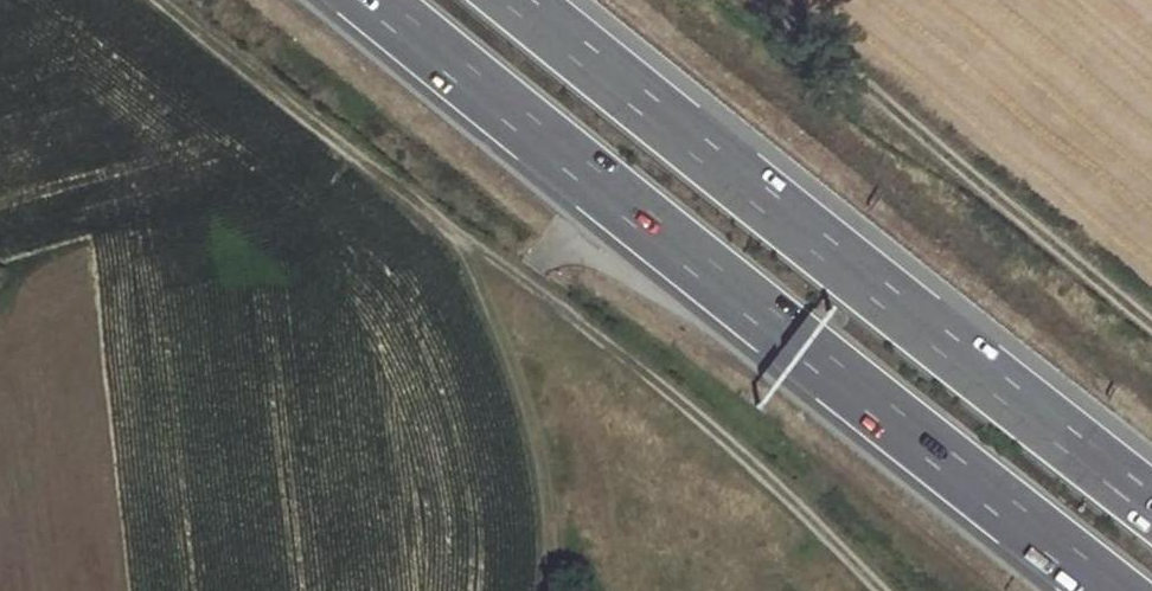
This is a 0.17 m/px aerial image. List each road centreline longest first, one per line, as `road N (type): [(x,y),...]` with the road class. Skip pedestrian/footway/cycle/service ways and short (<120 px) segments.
road 1 (motorway): [(374,0),(1112,590)]
road 2 (track): [(164,0),(819,519),(890,590)]
road 3 (motorway): [(1151,505),(520,0)]
road 4 (track): [(768,0),(1151,319)]
road 5 (track): [(548,590),(550,519),(516,387),(449,223)]

